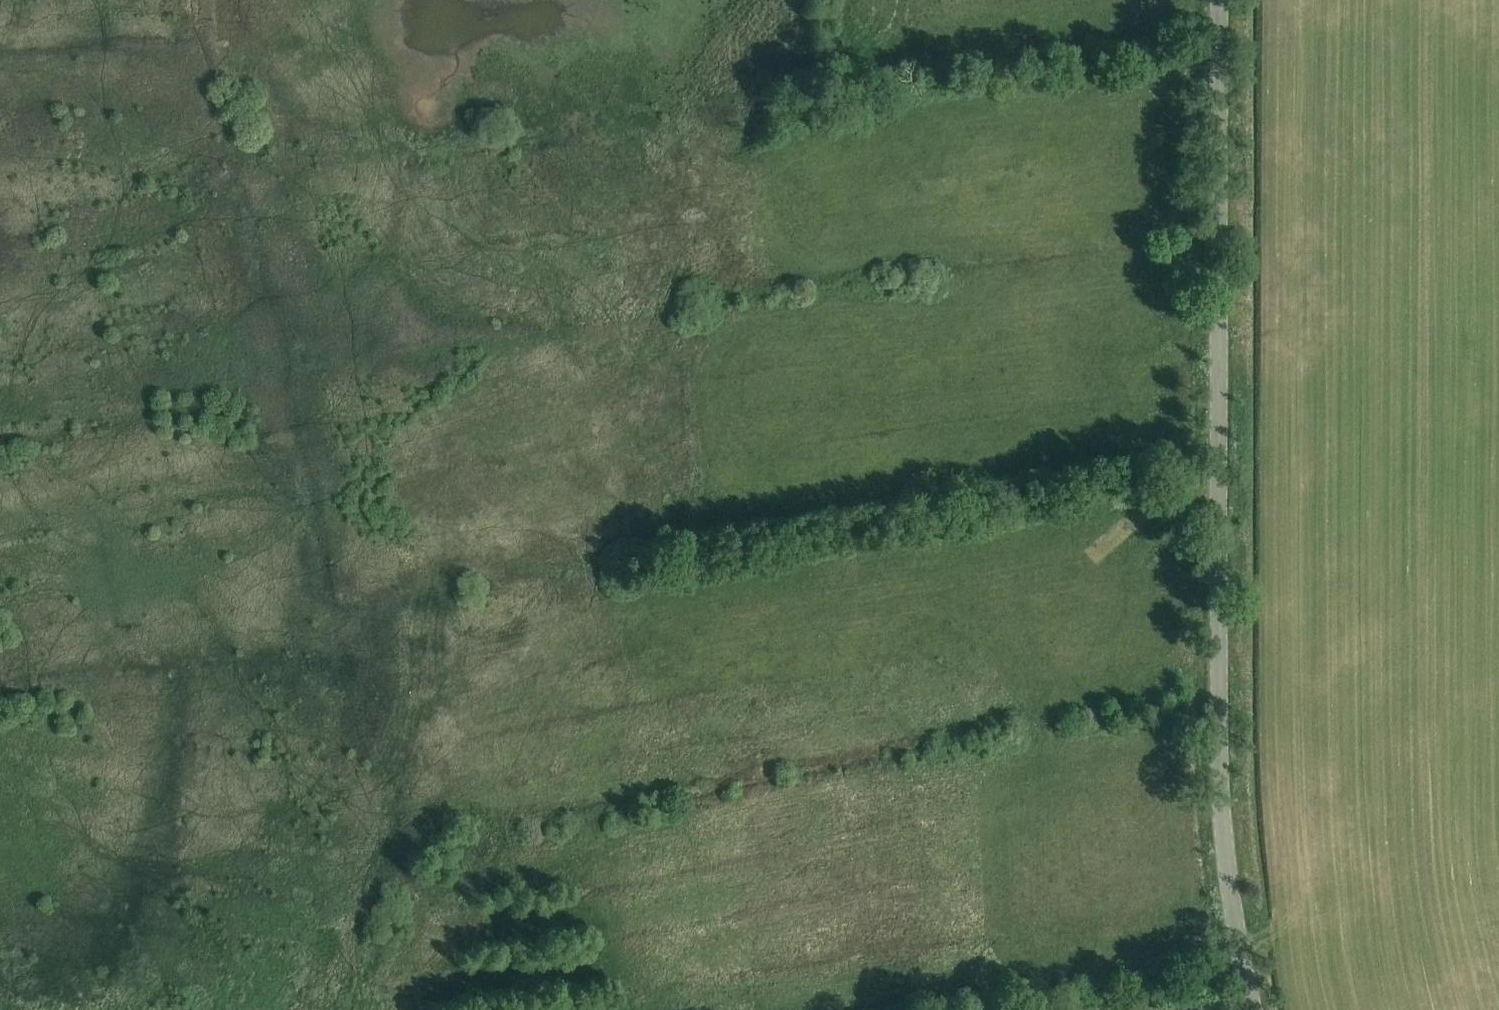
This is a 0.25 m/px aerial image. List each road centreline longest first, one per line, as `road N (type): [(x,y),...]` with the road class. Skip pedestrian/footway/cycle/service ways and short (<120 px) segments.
road 1 (tertiary): [(1253,1009),(1216,799),(1218,0)]

